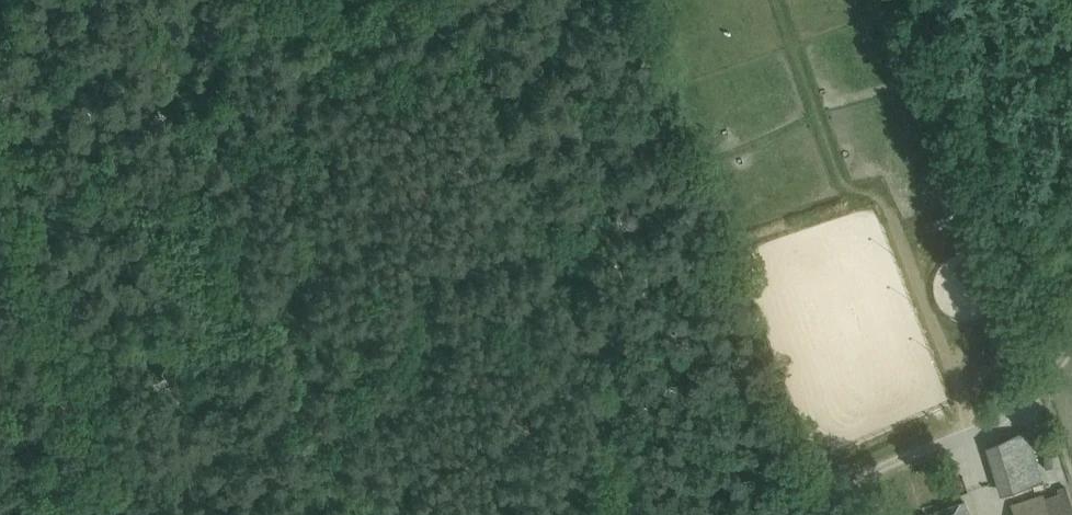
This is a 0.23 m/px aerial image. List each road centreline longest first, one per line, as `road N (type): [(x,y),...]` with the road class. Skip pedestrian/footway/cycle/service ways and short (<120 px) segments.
road 1 (track): [(1071,319),(1034,396),(859,480),(837,514)]

